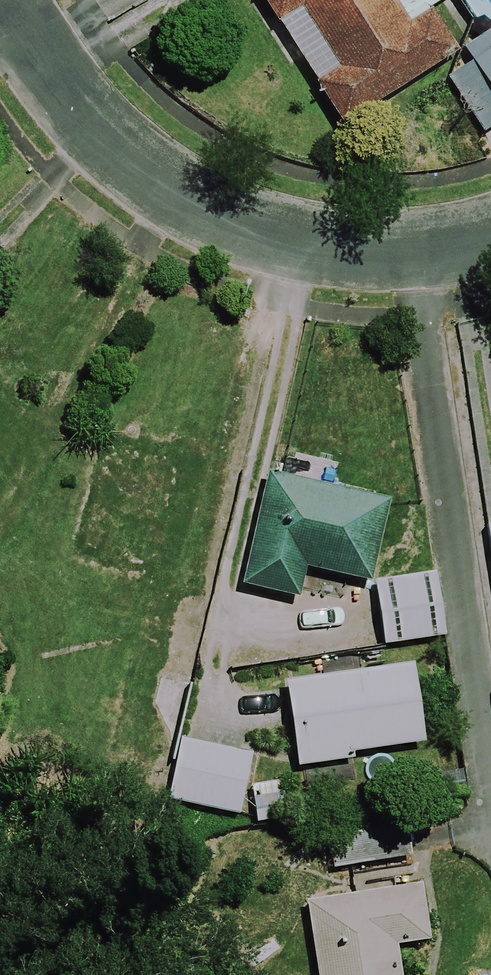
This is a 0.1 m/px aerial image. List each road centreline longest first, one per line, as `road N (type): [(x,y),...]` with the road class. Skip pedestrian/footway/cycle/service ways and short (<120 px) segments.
road 1 (residential): [(415,246),(490,762)]
road 2 (residential): [(415,246),(312,241),(144,170),(74,103),(8,0)]

